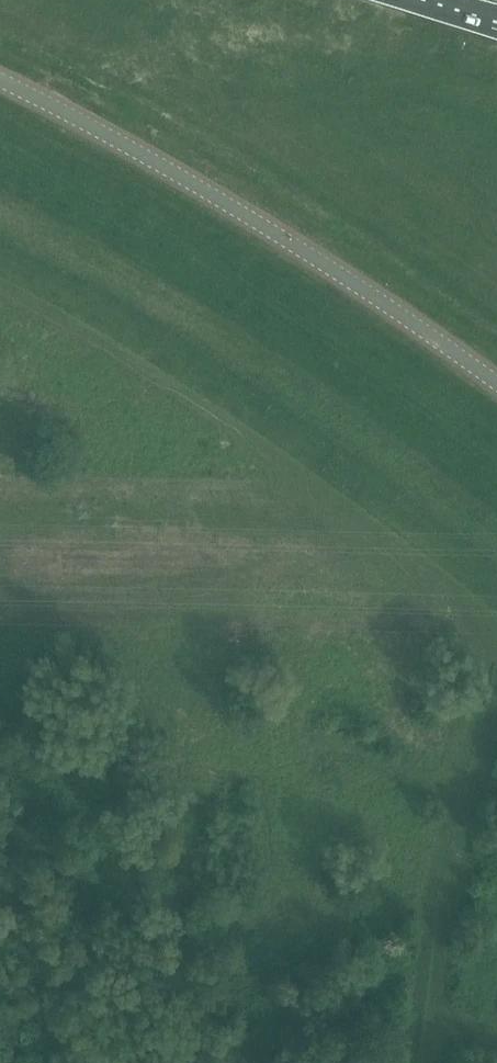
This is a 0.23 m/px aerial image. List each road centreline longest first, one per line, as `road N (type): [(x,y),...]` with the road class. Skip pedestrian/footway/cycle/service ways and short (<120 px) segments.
road 1 (tertiary): [(496,385),(282,237),(0,81)]

